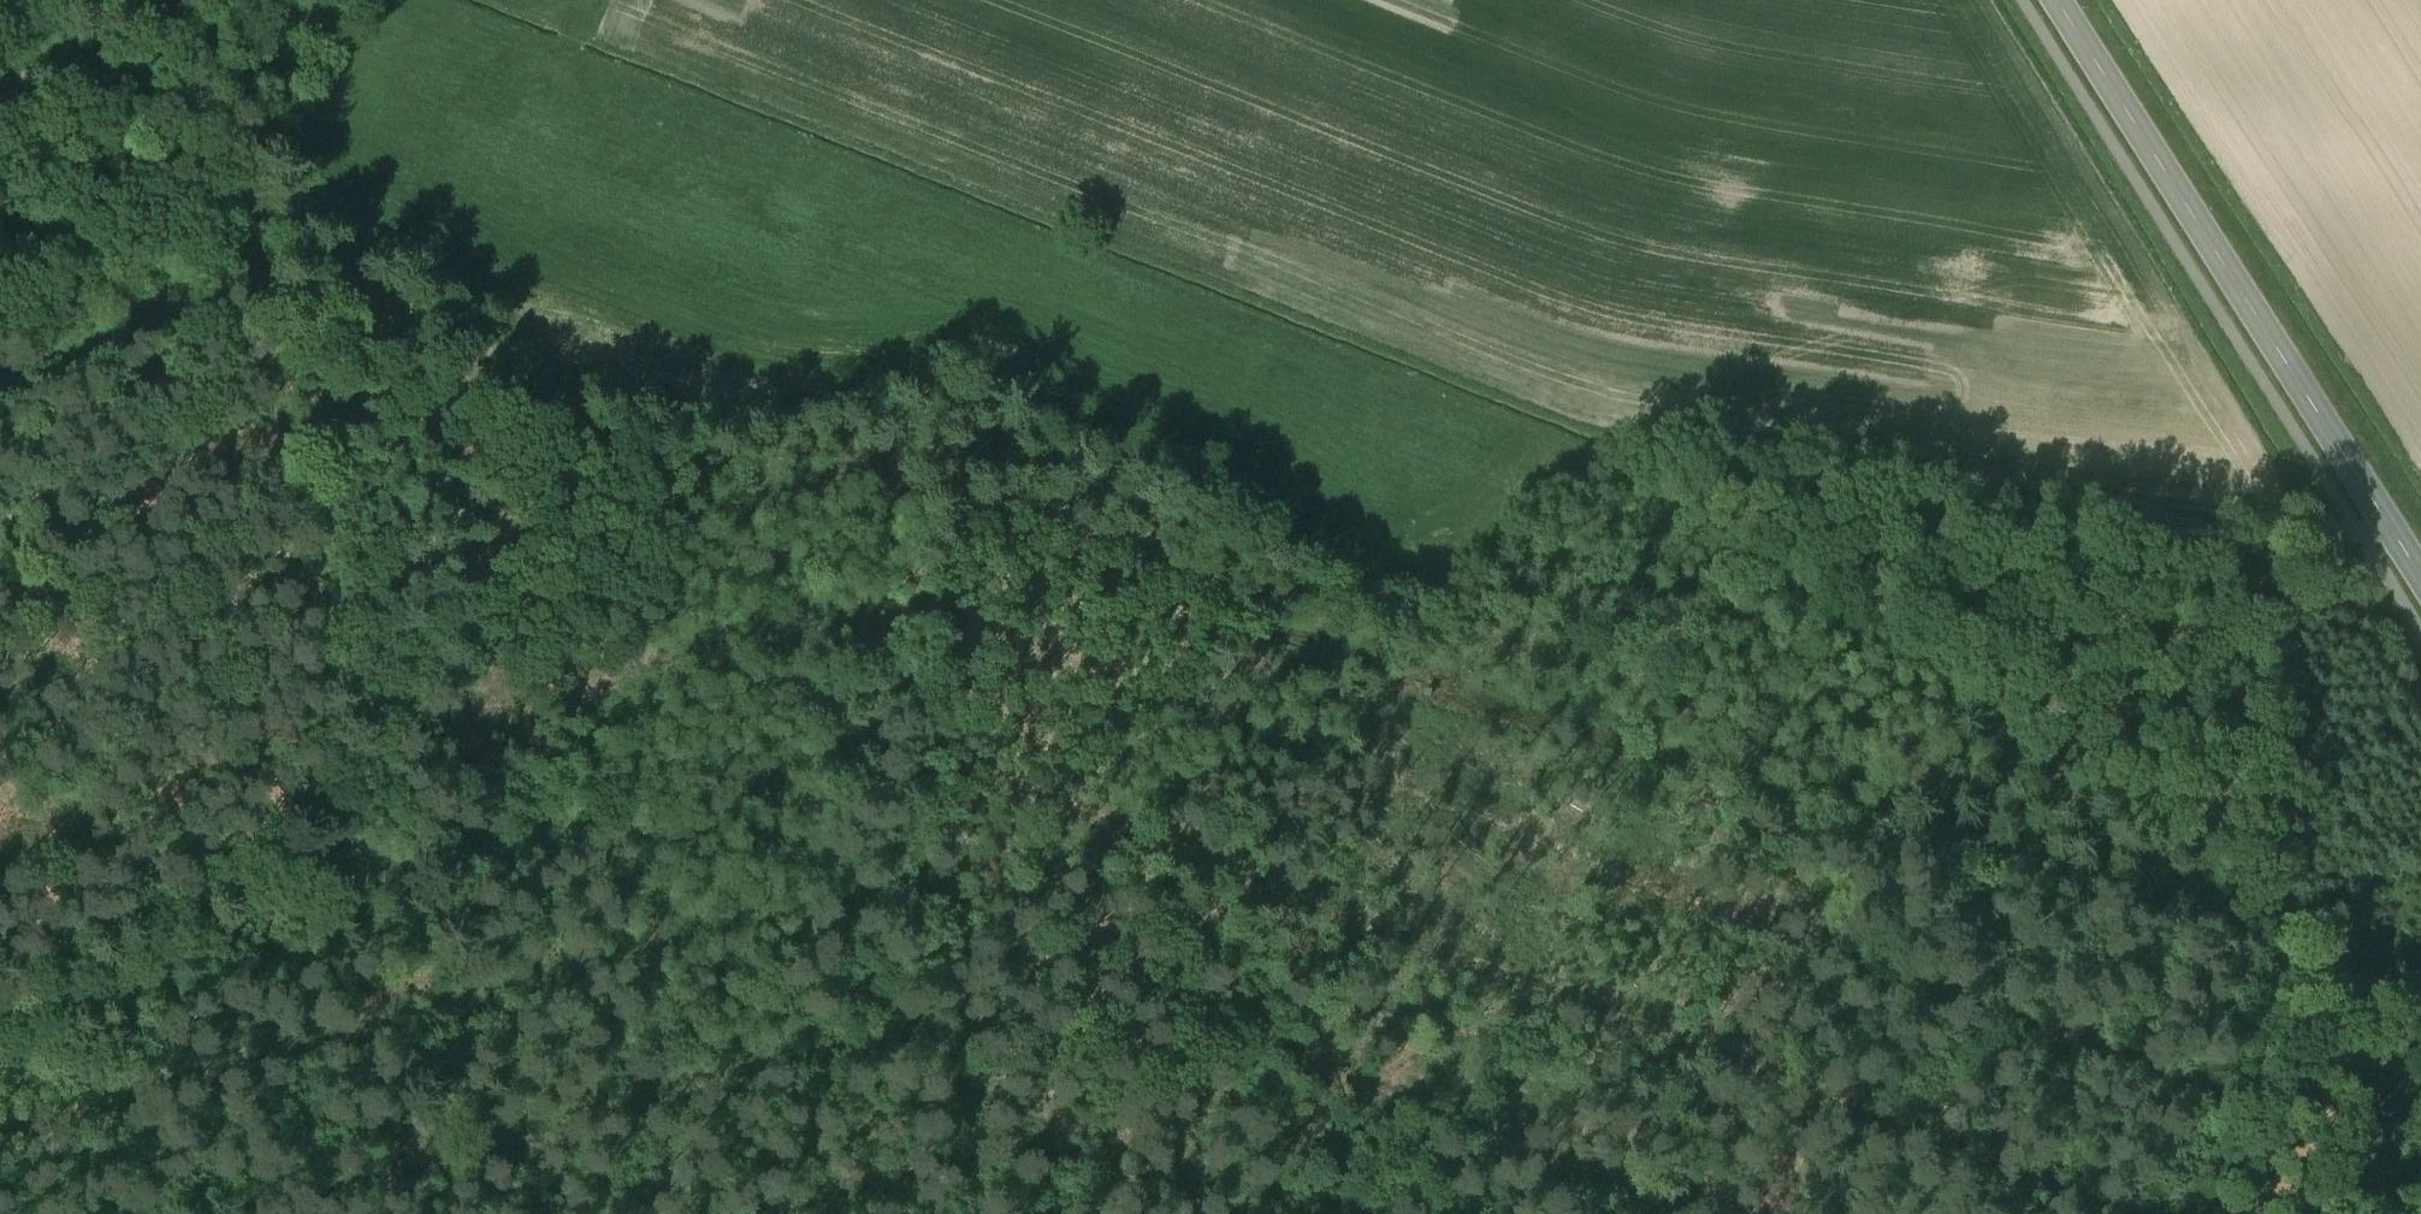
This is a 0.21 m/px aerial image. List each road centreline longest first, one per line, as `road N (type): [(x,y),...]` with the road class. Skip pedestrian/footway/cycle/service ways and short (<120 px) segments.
road 1 (tertiary): [(2057,0),(2420,575)]
road 2 (track): [(157,0),(0,96)]

